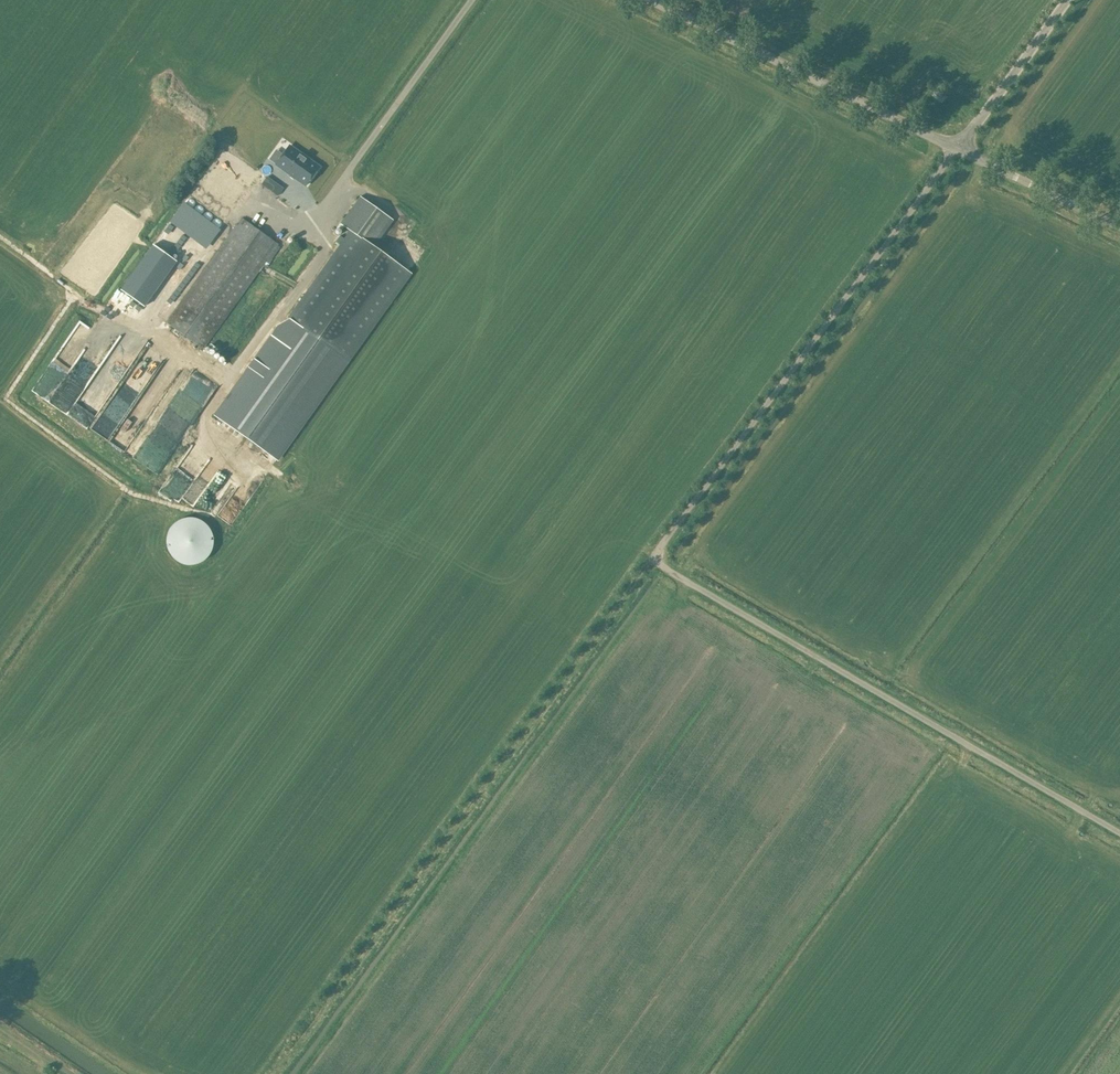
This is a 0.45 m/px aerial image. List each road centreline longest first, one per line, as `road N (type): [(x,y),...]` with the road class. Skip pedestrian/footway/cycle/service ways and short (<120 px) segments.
road 1 (unclassified): [(1119,833),(652,563),(957,150)]
road 2 (unclassified): [(647,0),(957,150)]
road 3 (unclassified): [(957,150),(1069,0)]
road 4 (unclassified): [(1119,227),(957,150)]

